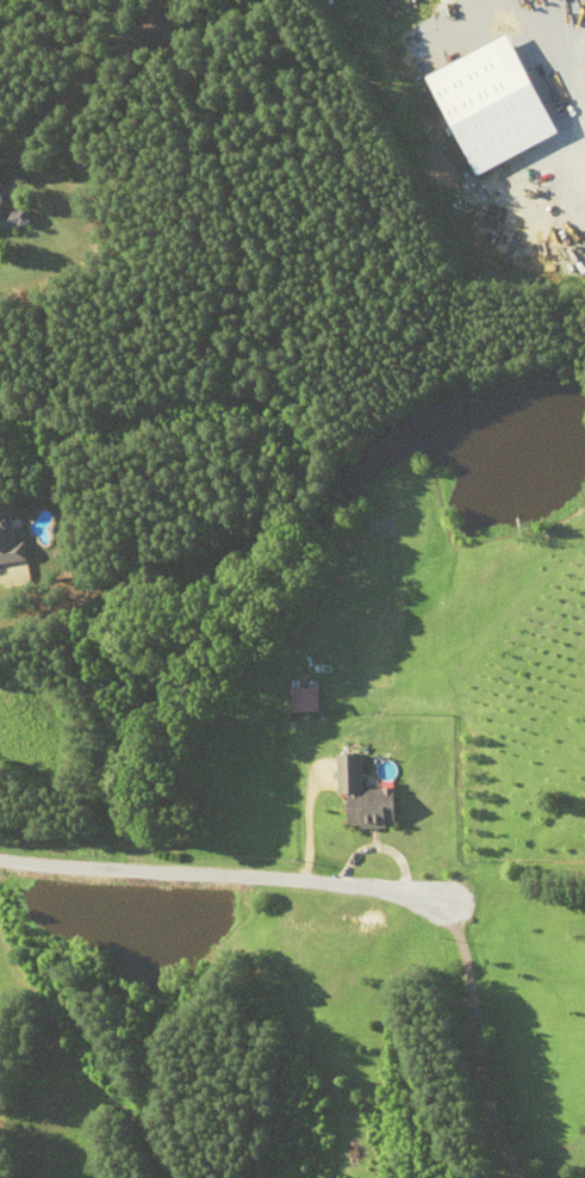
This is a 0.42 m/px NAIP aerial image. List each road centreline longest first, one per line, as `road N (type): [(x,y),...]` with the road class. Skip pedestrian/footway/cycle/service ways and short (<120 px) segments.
road 1 (residential): [(447,900),(209,867),(0,856)]

